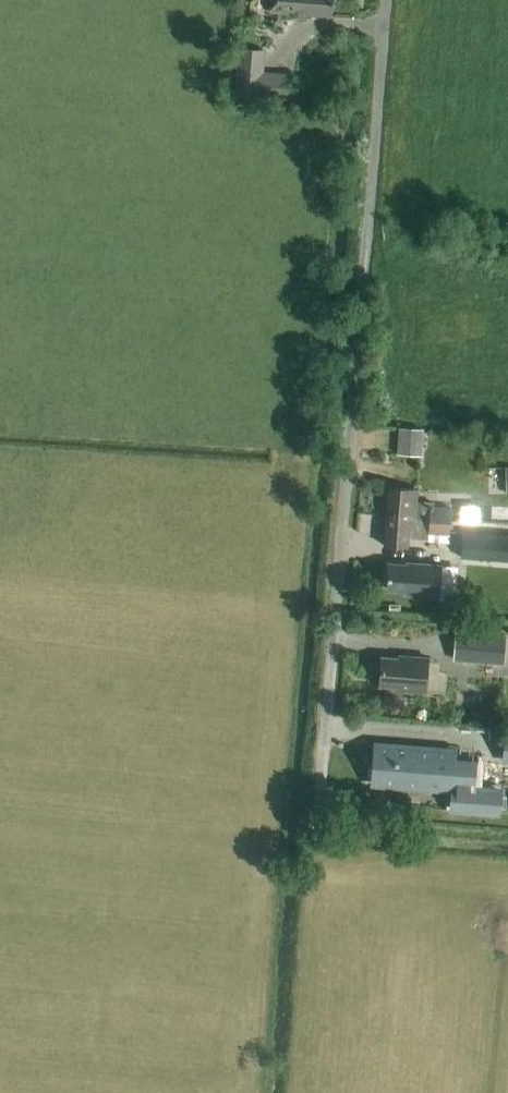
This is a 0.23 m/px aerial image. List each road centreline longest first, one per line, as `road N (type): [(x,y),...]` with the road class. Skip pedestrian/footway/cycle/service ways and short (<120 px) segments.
road 1 (unclassified): [(319,803),(387,0)]

